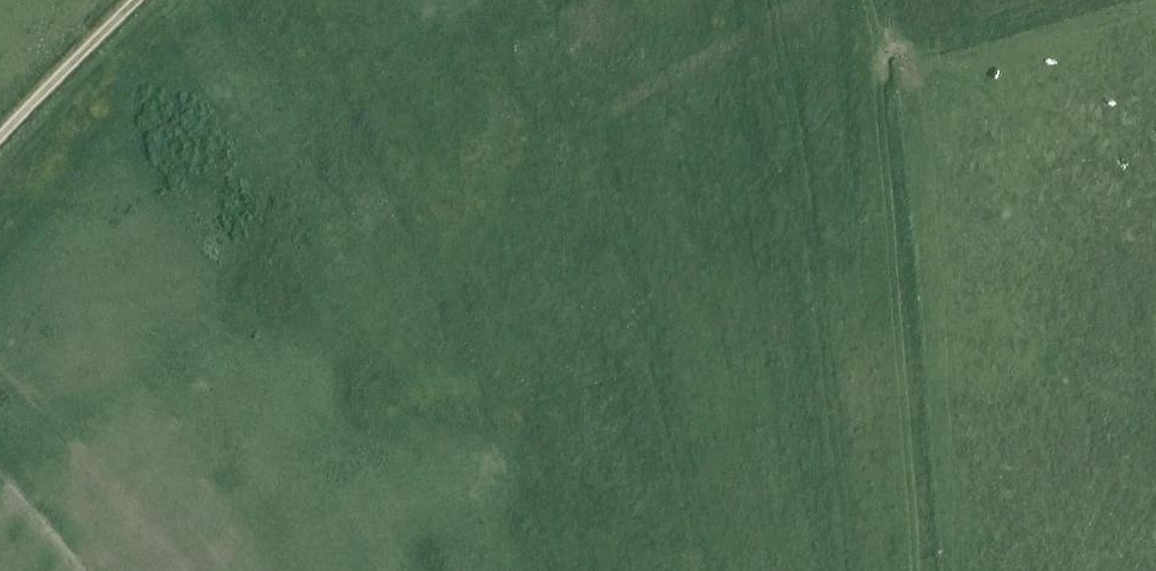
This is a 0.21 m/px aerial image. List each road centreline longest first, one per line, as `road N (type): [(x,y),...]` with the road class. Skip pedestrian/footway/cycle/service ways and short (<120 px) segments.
road 1 (track): [(135,0),(0,133)]

